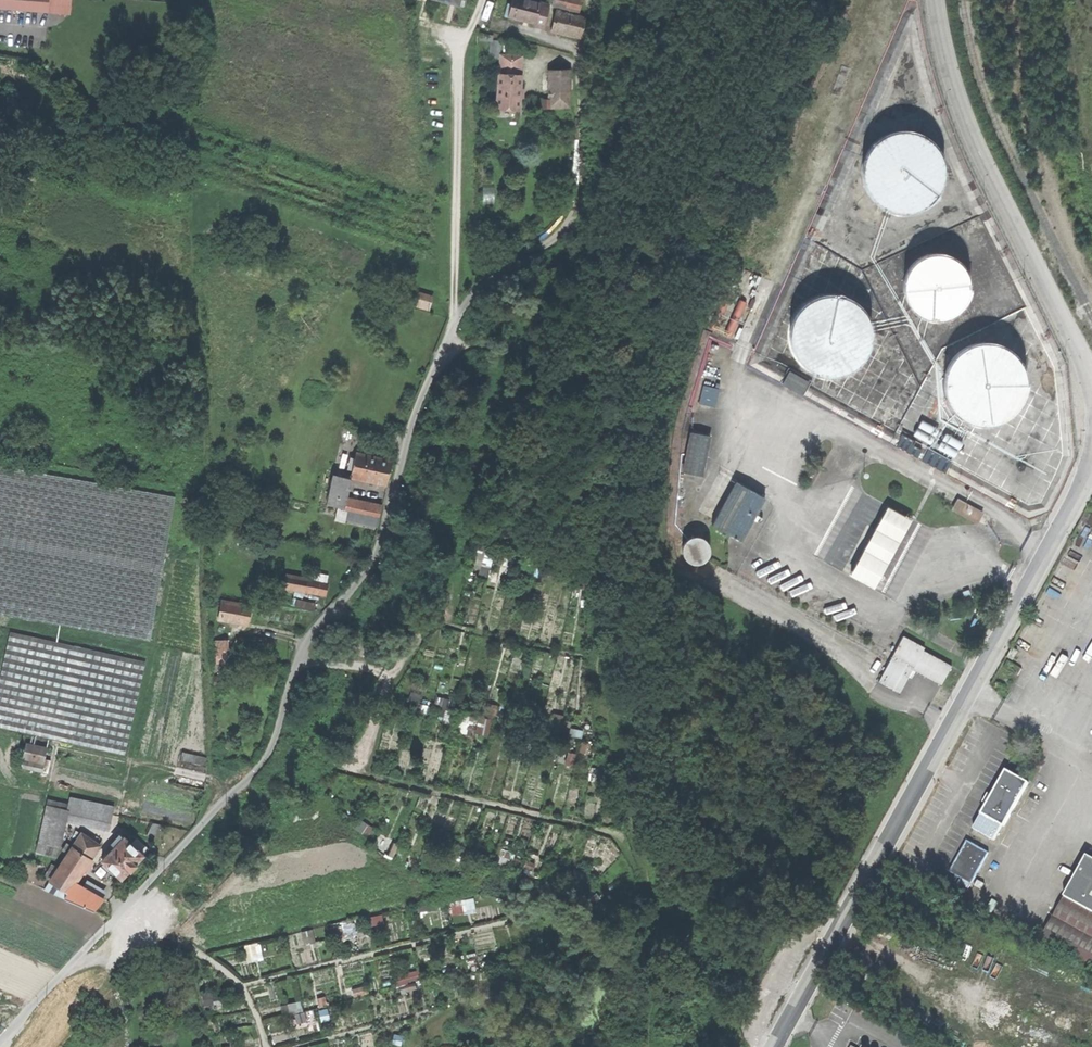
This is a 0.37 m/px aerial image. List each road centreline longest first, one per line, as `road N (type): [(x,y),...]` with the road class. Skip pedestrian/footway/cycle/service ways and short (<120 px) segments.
road 1 (residential): [(0,1042),(273,754),(310,637),(382,545),(415,422),(457,317),(486,282),(550,241),(577,210),(586,167),(576,57)]
road 2 (track): [(201,828),(215,761),(204,591),(204,369),(186,107),(214,0)]
road 3 (unclassified): [(774,1046),(1091,462)]
road 4 (unclassified): [(1091,383),(969,129),(935,0)]
road 5 (track): [(302,662),(397,666),(448,606),(459,572)]
road 6 (track): [(168,935),(56,1046)]

